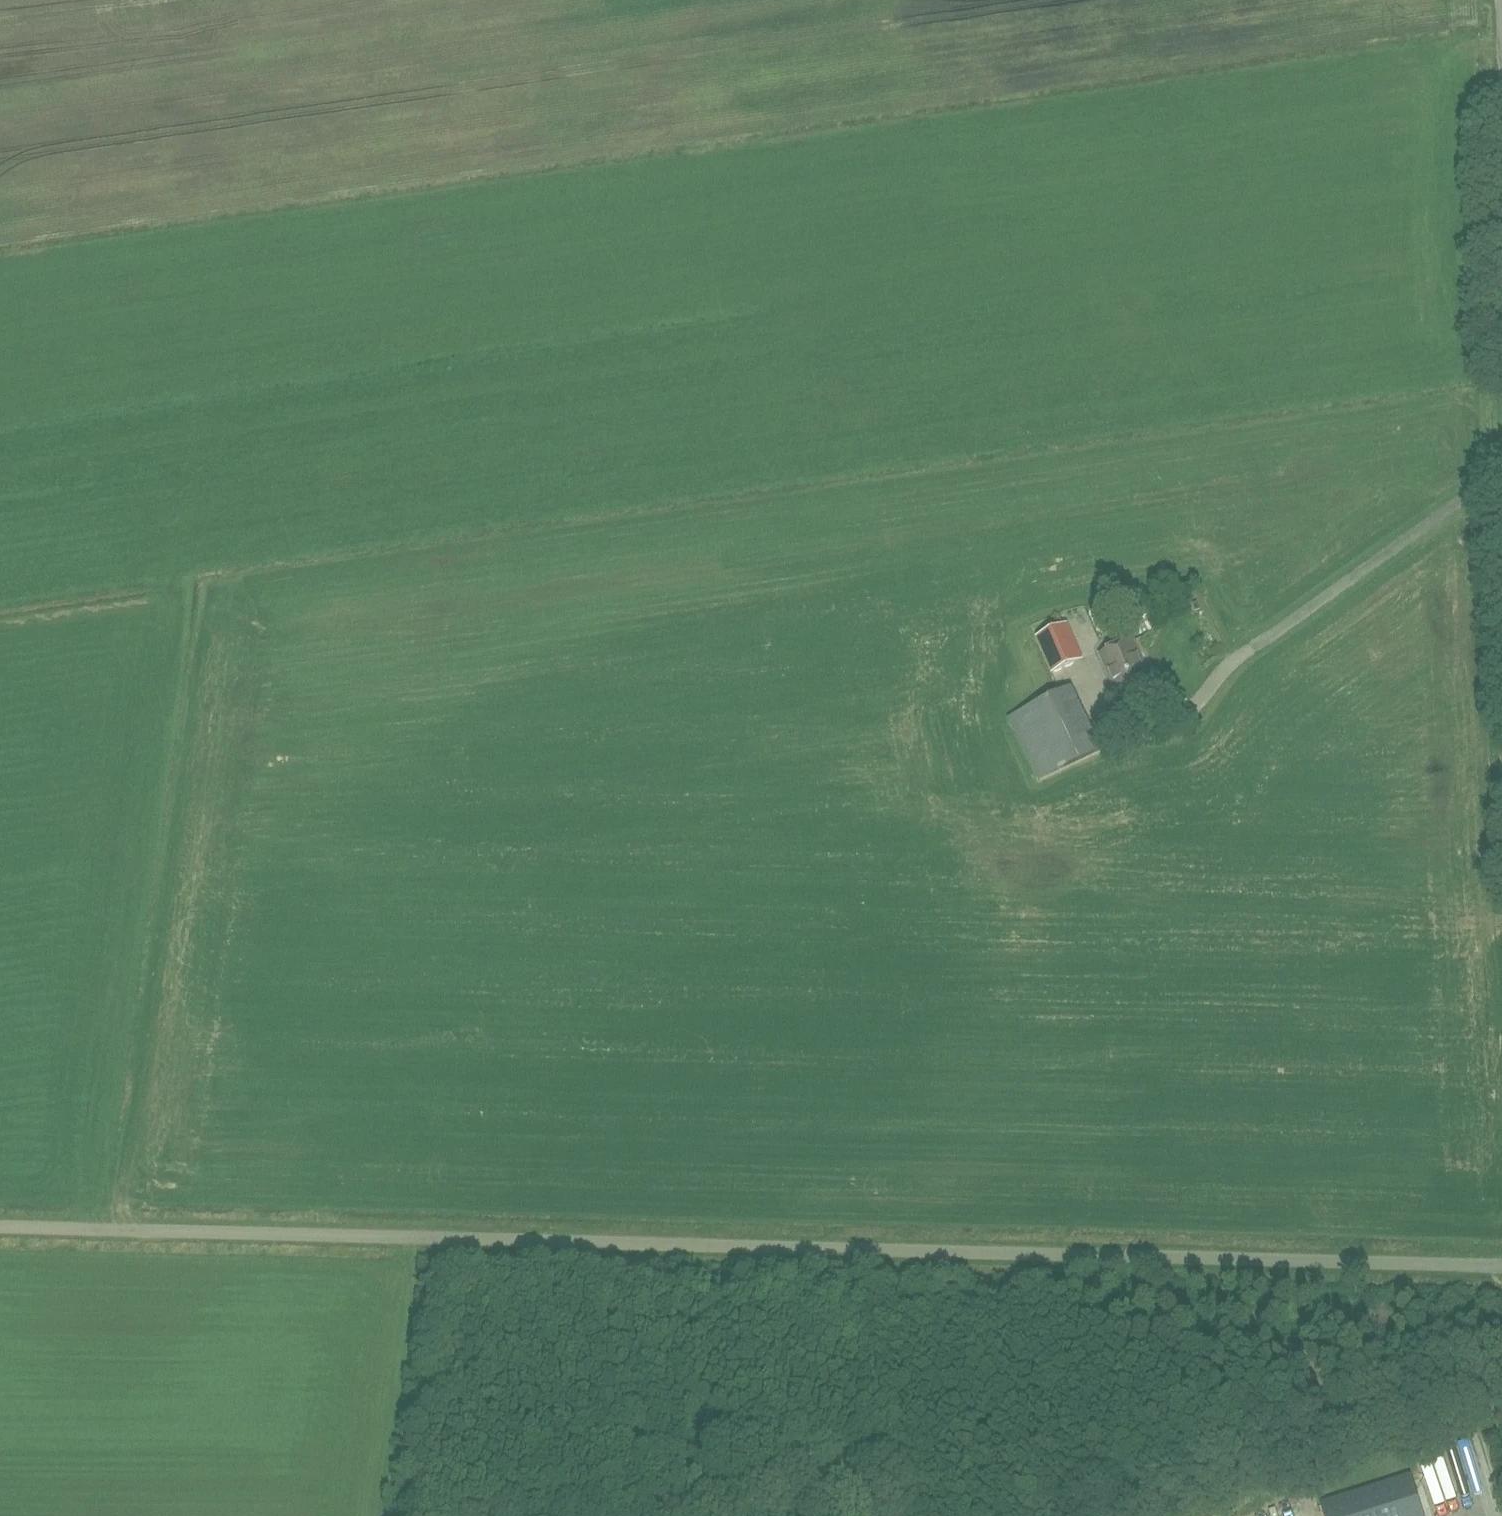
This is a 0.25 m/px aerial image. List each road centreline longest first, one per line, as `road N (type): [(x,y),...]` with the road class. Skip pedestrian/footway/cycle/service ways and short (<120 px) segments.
road 1 (unclassified): [(1501,1266),(0,1227)]
road 2 (track): [(1474,1382),(1108,1515)]

